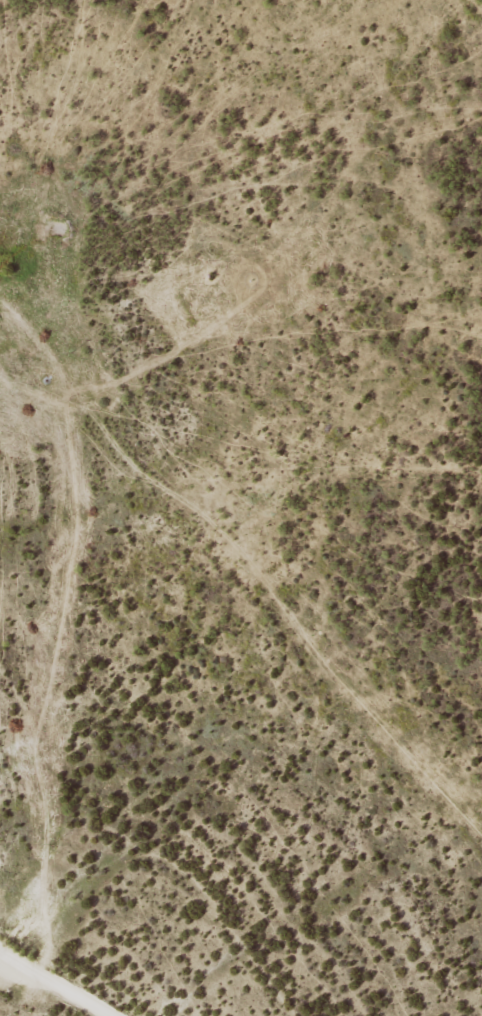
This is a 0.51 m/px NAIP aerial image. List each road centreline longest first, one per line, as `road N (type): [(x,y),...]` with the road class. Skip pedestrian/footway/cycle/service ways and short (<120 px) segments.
road 1 (track): [(481,812),(80,444),(15,444)]
road 2 (track): [(0,617),(15,444),(0,418)]

